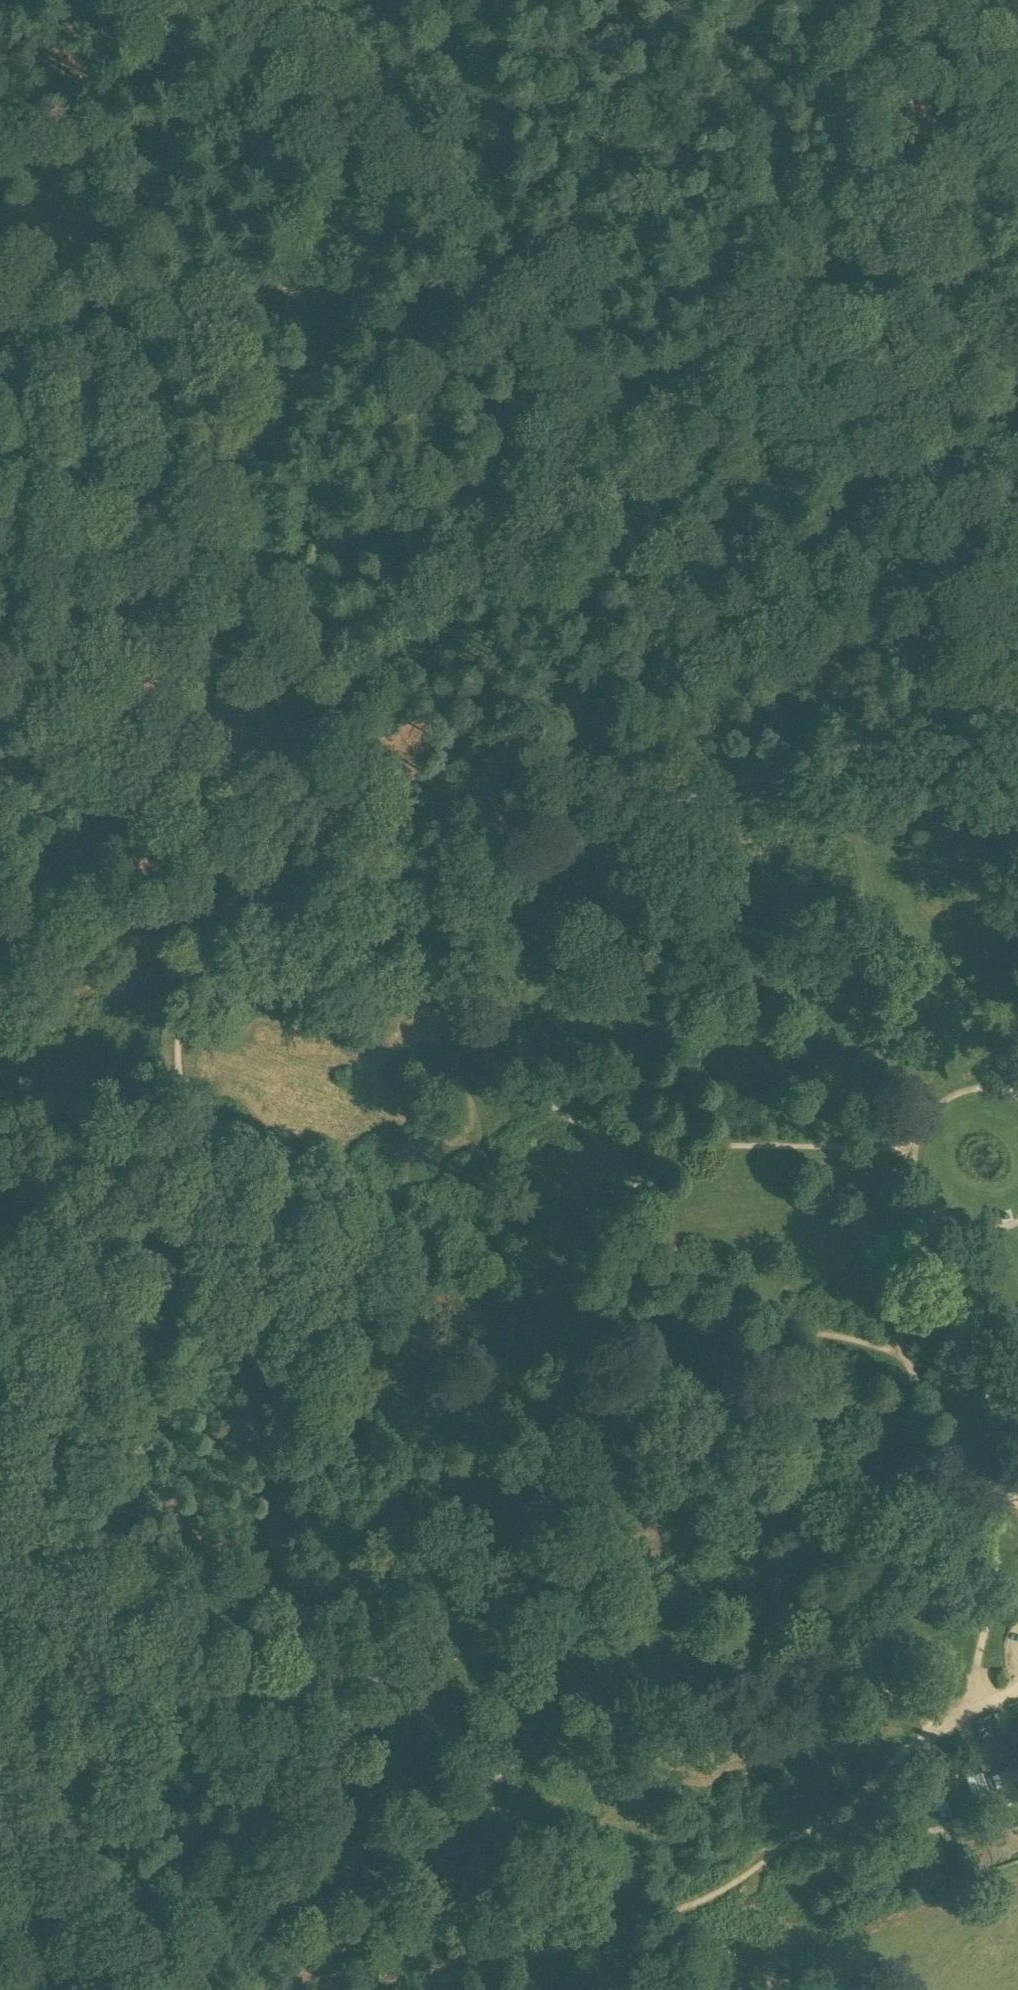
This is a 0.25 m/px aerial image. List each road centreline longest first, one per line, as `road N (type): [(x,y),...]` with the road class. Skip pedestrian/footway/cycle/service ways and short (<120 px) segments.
road 1 (track): [(1003,1691),(927,1738),(863,1793),(720,1891),(627,1928),(390,1989)]
road 2 (track): [(532,455),(441,493),(295,509),(0,624)]
road 3 (track): [(532,455),(844,470),(908,445),(1017,359)]

